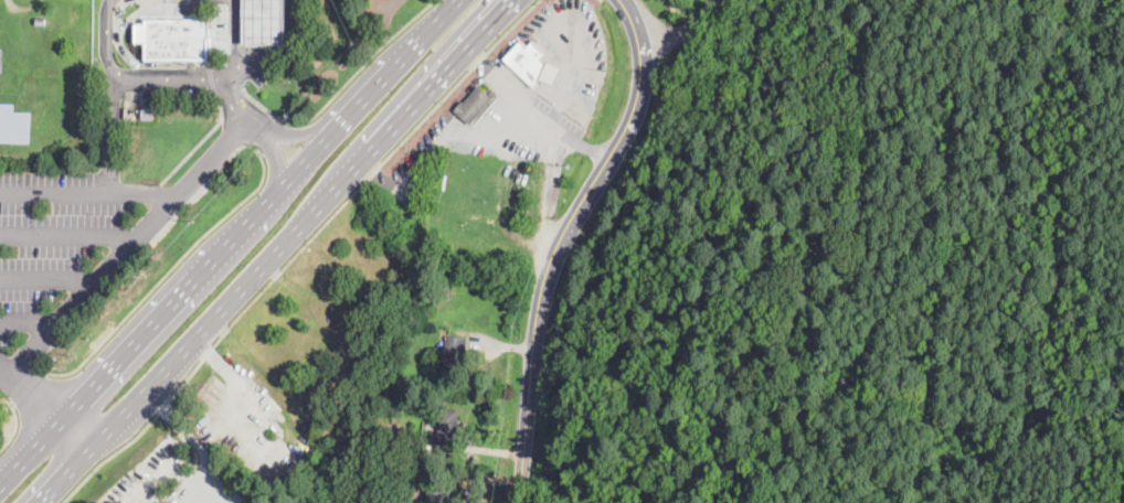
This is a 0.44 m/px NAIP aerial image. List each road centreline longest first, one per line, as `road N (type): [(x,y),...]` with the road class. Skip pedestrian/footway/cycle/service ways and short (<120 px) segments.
road 1 (primary): [(39,502),(511,0)]
road 2 (primary): [(456,0),(0,483)]
road 3 (tertiary): [(520,502),(548,281),(644,93),(644,41),(626,0)]

